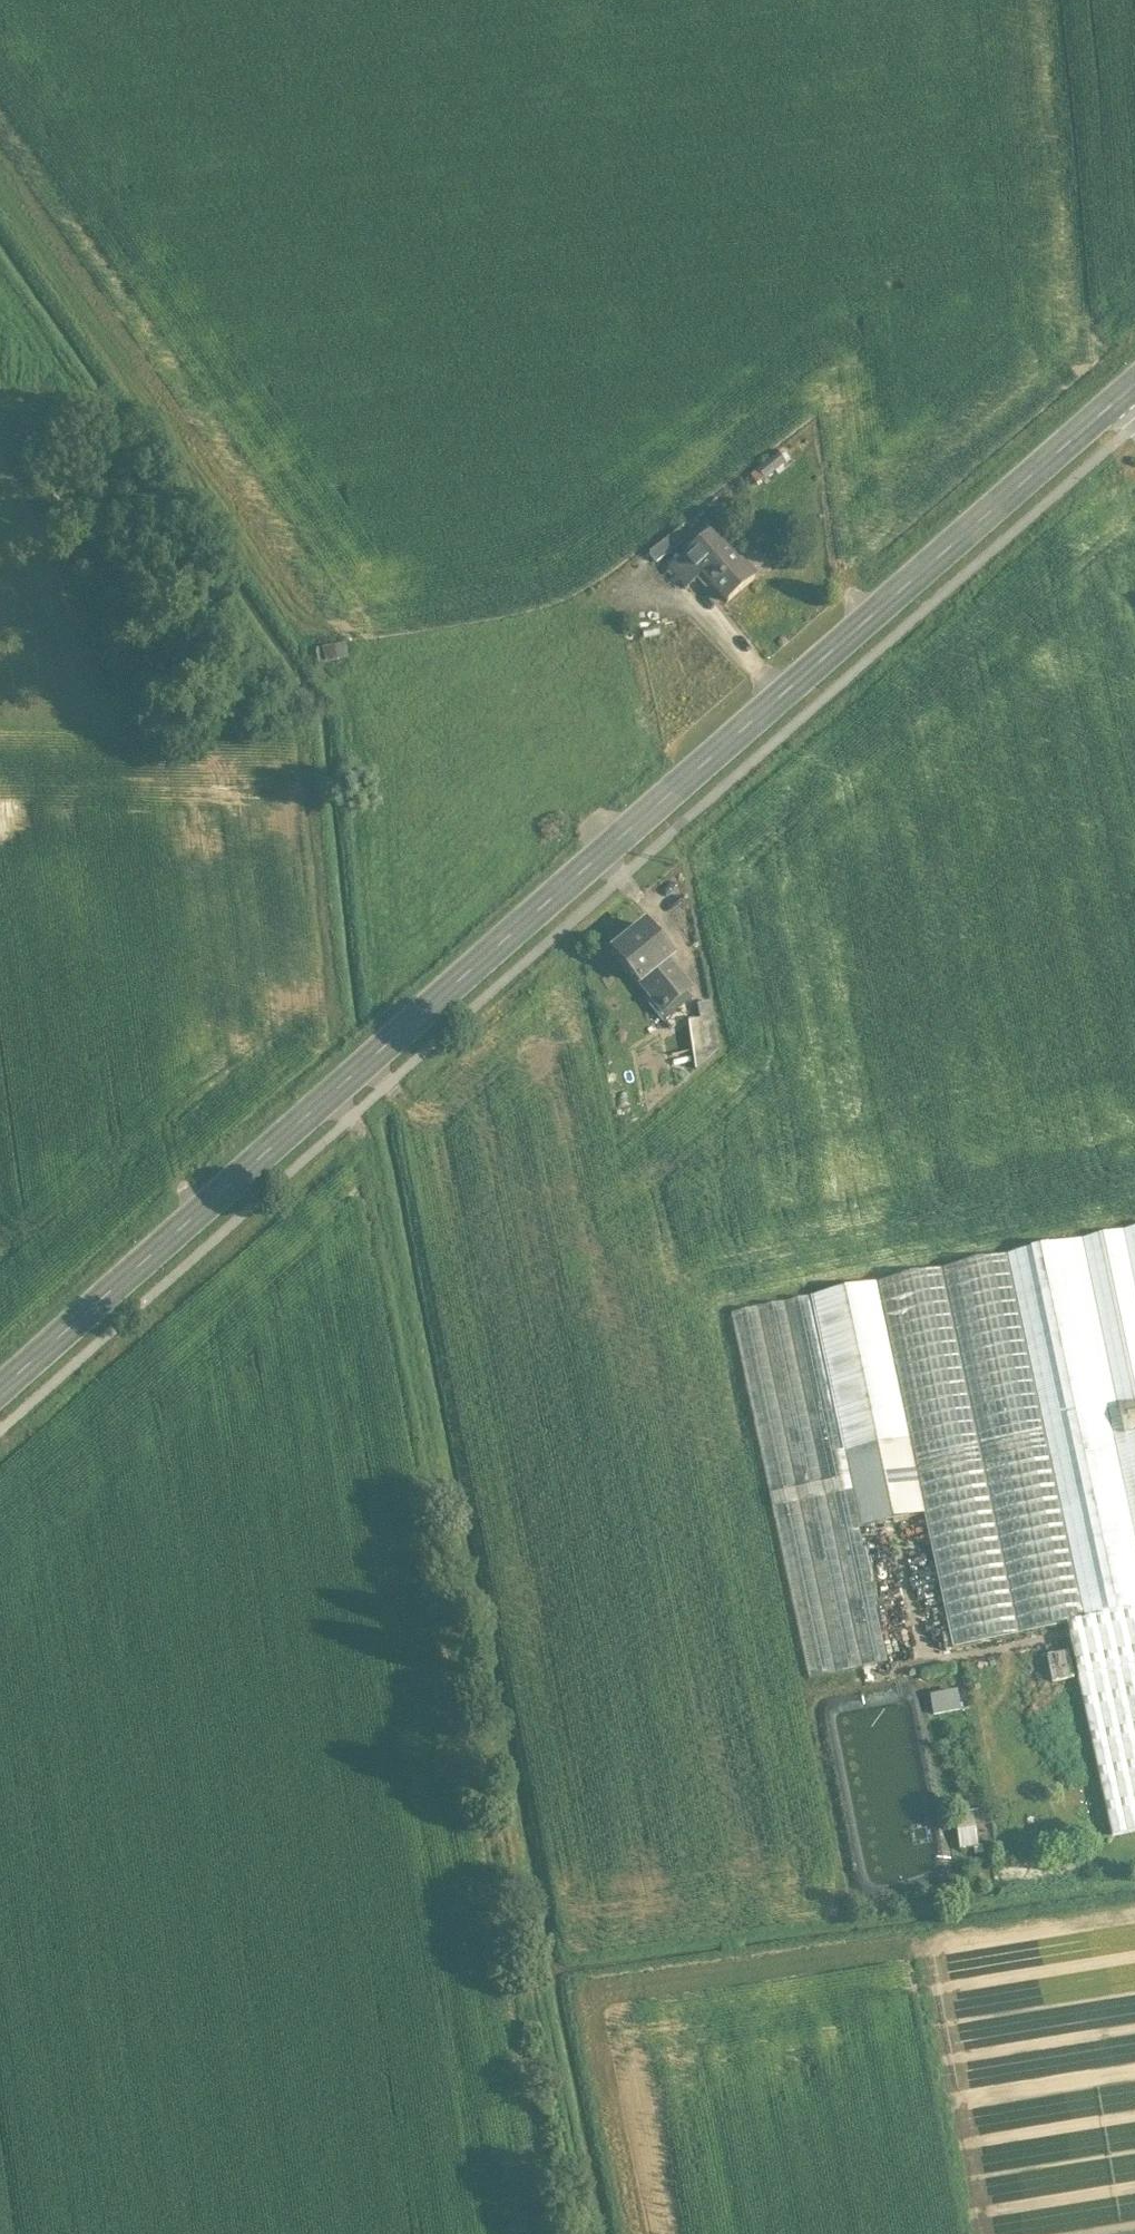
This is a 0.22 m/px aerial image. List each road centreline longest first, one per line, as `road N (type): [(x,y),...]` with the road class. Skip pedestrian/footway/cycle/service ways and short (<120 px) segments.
road 1 (secondary): [(0,1390),(1124,394)]

